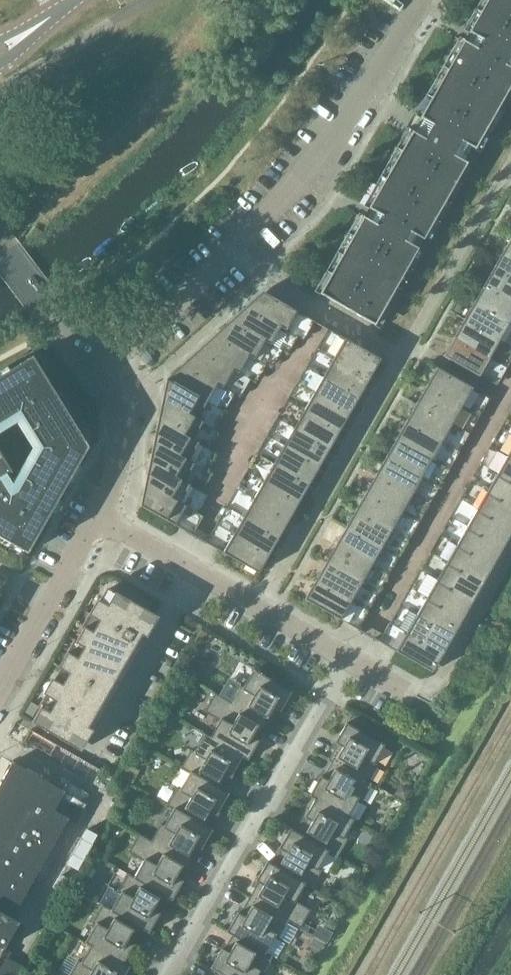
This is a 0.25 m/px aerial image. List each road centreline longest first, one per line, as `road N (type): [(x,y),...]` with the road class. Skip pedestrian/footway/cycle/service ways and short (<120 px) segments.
road 1 (residential): [(422,0),(284,198),(97,370)]
road 2 (residential): [(351,661),(168,974)]
road 3 (residential): [(351,661),(97,516)]
road 4 (residential): [(0,688),(97,516)]
road 5 (residential): [(97,370),(0,243)]
road 6 (residential): [(97,516),(116,480),(122,434),(97,370)]

